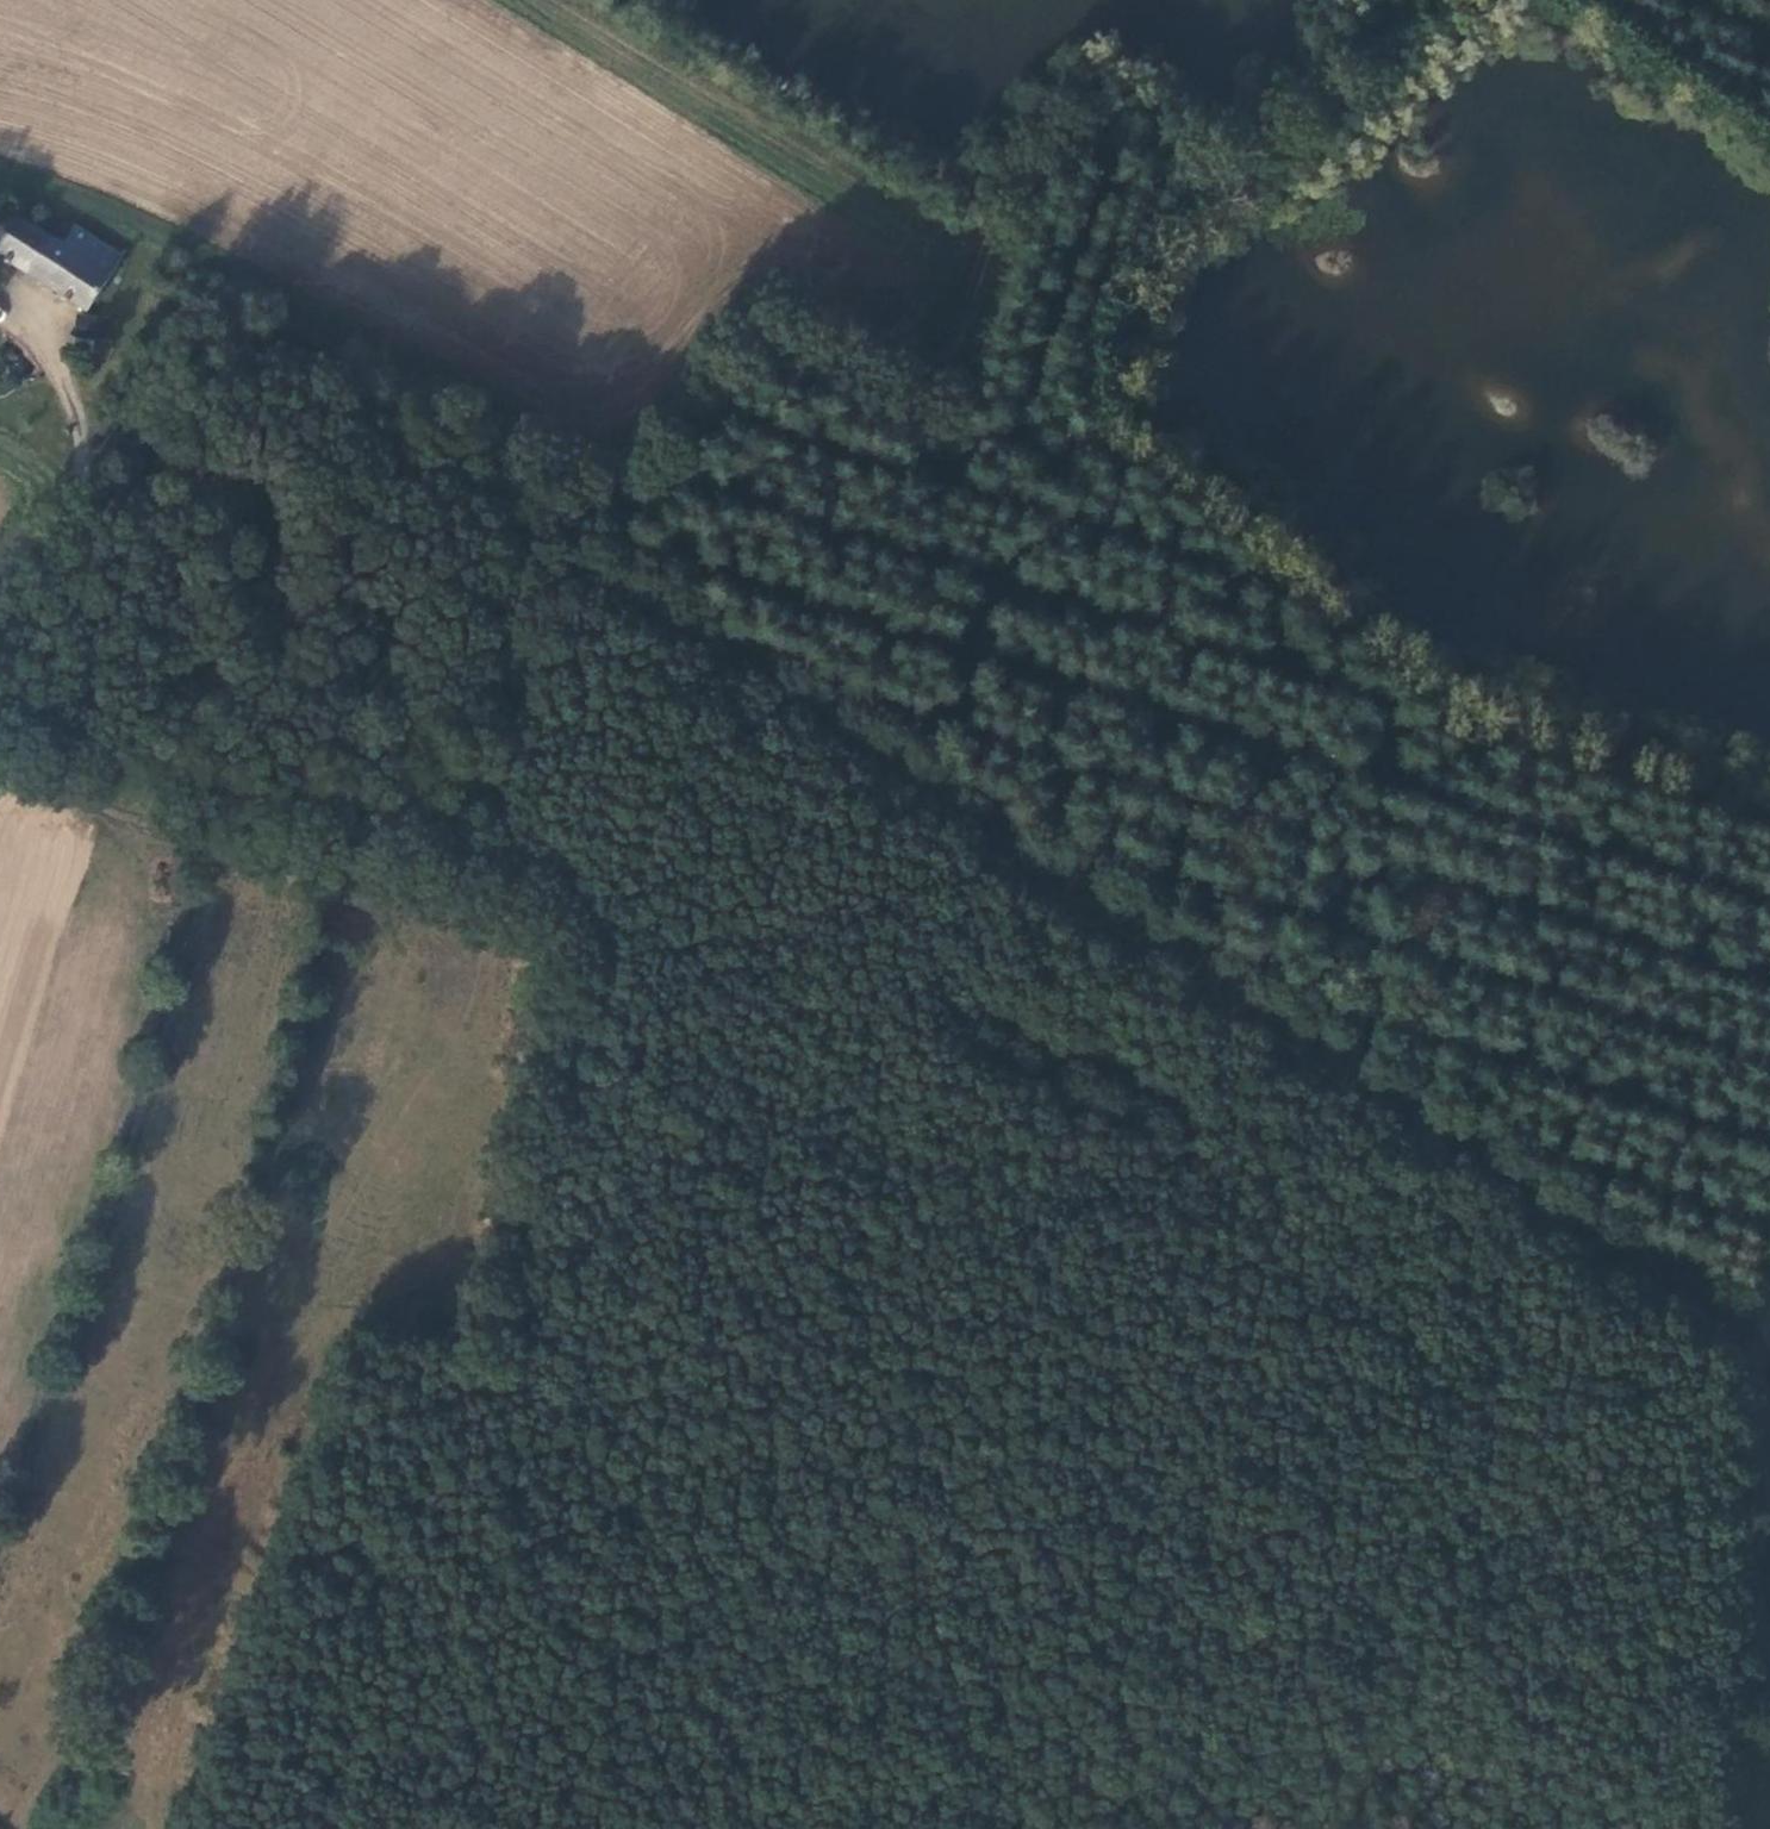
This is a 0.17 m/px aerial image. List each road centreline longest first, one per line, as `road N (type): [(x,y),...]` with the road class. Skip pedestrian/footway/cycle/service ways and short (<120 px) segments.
road 1 (track): [(1427,0),(1280,119),(1000,220),(976,236),(948,353),(810,294),(743,297),(635,433),(587,438),(207,266)]
road 2 (unclassified): [(0,563),(207,266)]

